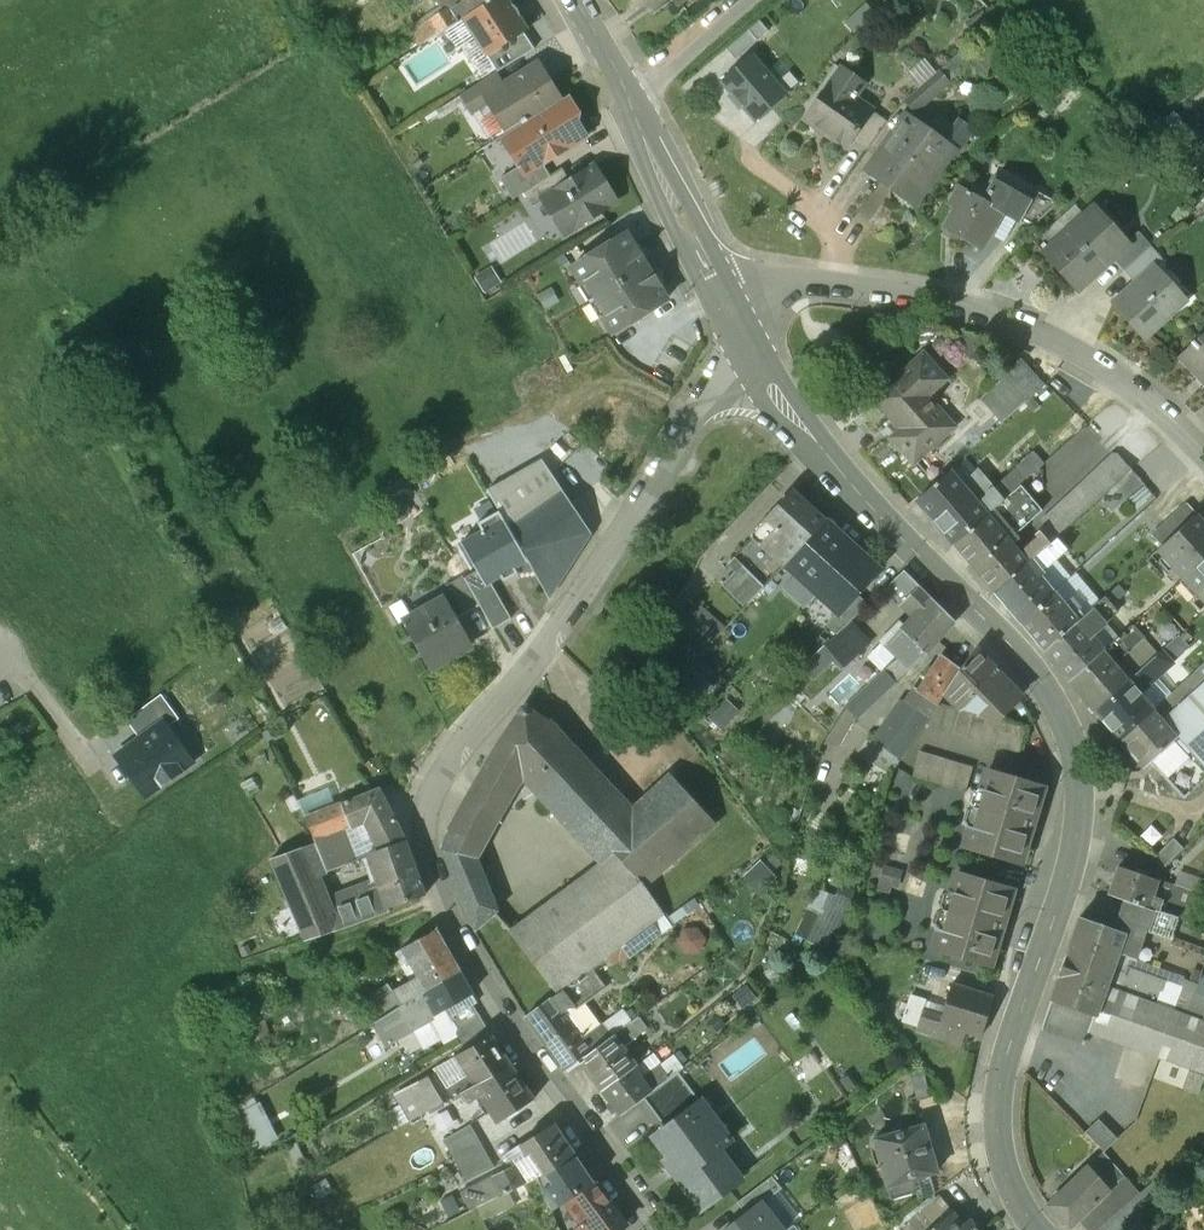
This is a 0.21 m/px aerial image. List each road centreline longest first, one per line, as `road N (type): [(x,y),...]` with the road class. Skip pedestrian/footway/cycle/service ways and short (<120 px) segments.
road 1 (residential): [(758,355),(690,414),(539,655),(436,782),(423,820),(444,915),(467,958),(664,1229)]
road 2 (tertiary): [(1036,1229),(1005,1181),(995,1135),(1002,1075),(1074,851),(1080,776),(1074,750),(1033,673),(790,418),(758,355)]
road 3 (residential): [(1203,460),(1081,352),(1020,327),(814,280),(733,306)]
road 4 (tertiary): [(733,306),(570,0)]
road 5 (track): [(630,104),(753,0)]
road 6 (residential): [(0,665),(36,686),(92,765)]

